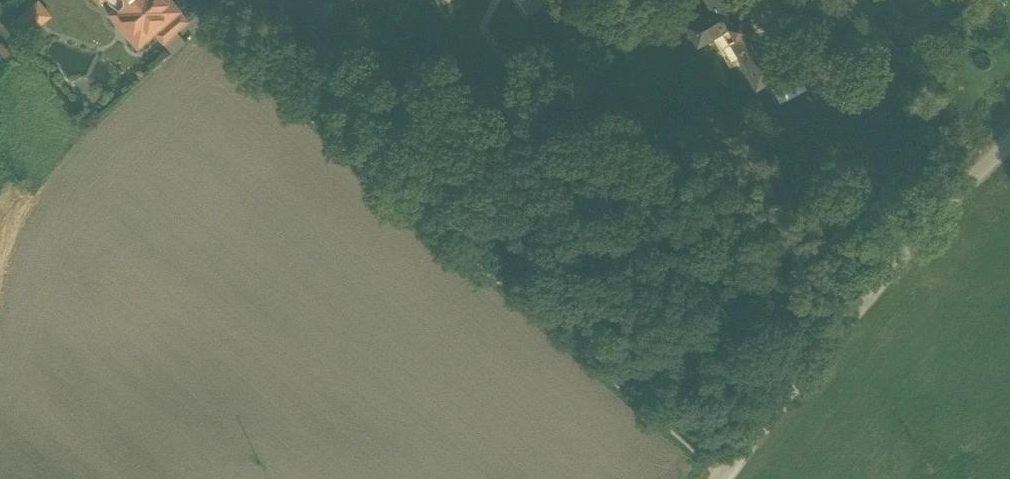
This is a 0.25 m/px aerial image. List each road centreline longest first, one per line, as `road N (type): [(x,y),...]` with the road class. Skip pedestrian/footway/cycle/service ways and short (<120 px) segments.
road 1 (unclassified): [(723,478),(901,254),(1009,144)]

